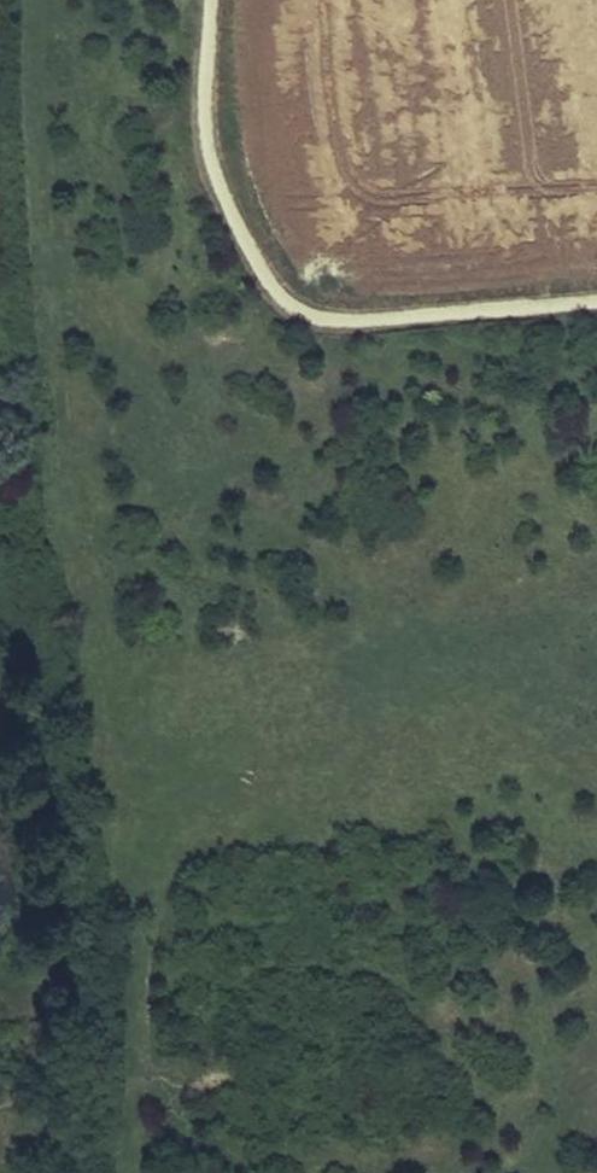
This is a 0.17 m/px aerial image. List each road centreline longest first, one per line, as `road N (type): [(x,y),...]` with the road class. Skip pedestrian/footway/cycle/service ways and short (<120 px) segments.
road 1 (track): [(210,0),(207,148),(226,209),(280,294),(313,314),(356,318),(596,295)]

